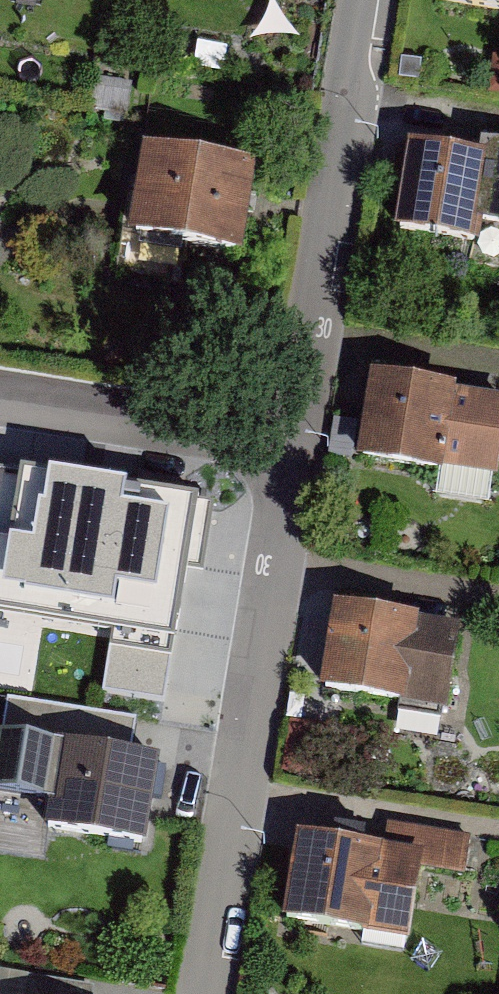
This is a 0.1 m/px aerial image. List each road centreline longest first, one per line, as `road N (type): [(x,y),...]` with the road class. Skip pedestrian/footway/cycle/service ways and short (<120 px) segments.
road 1 (residential): [(296,445),(207,993)]
road 2 (residential): [(365,0),(296,445)]
road 3 (residential): [(296,445),(0,397)]

